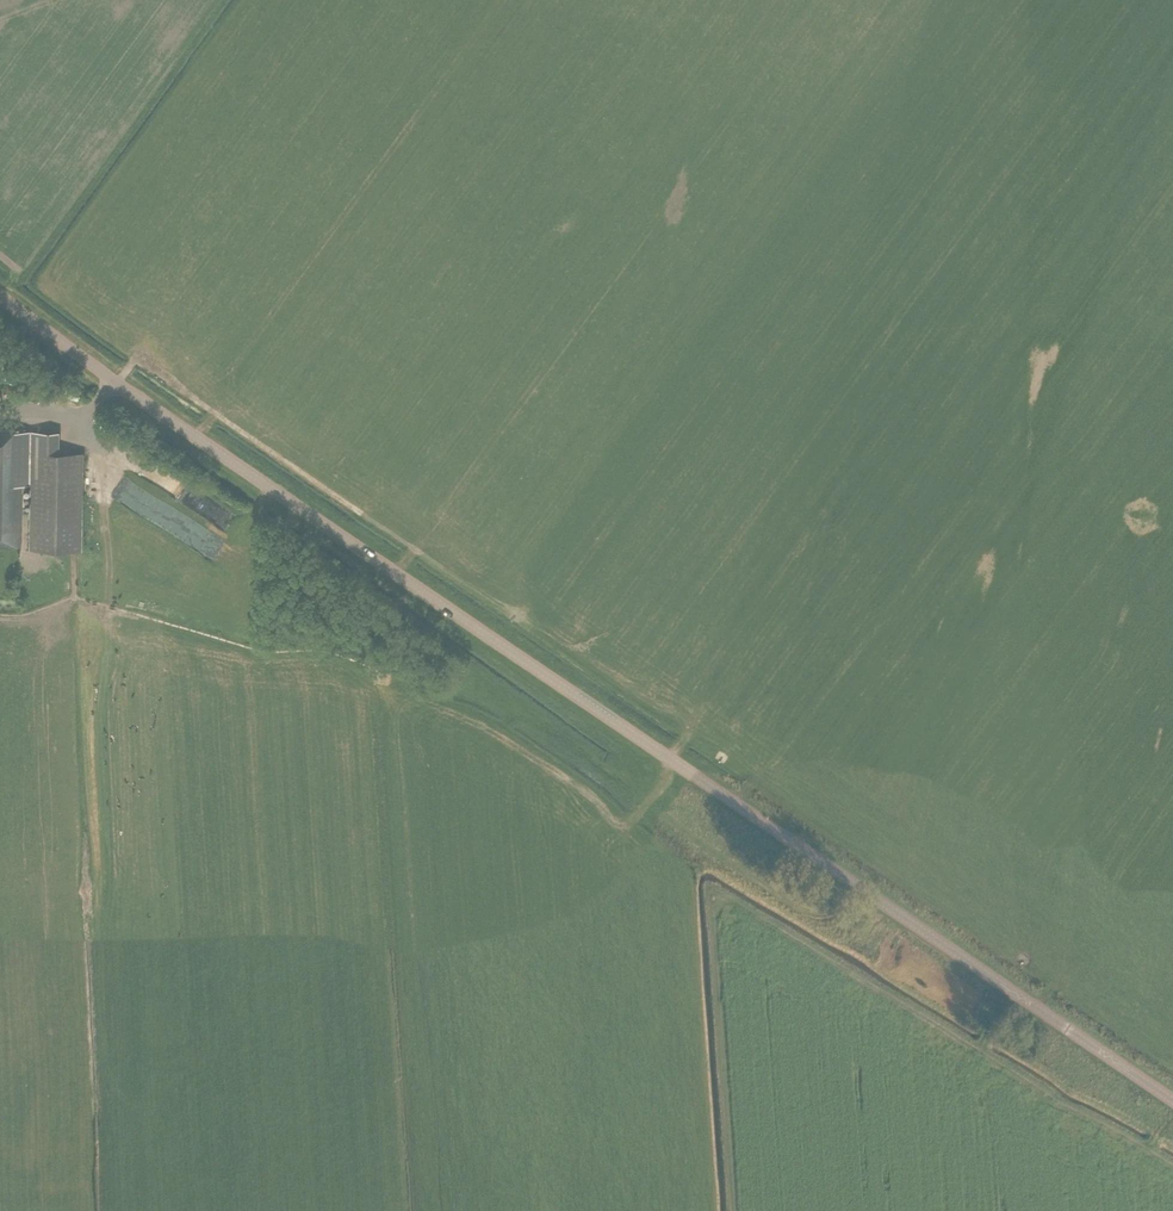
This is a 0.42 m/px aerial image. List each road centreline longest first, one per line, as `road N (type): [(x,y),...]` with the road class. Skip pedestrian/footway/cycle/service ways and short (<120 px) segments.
road 1 (tertiary): [(1172,1101),(114,385),(0,297)]

